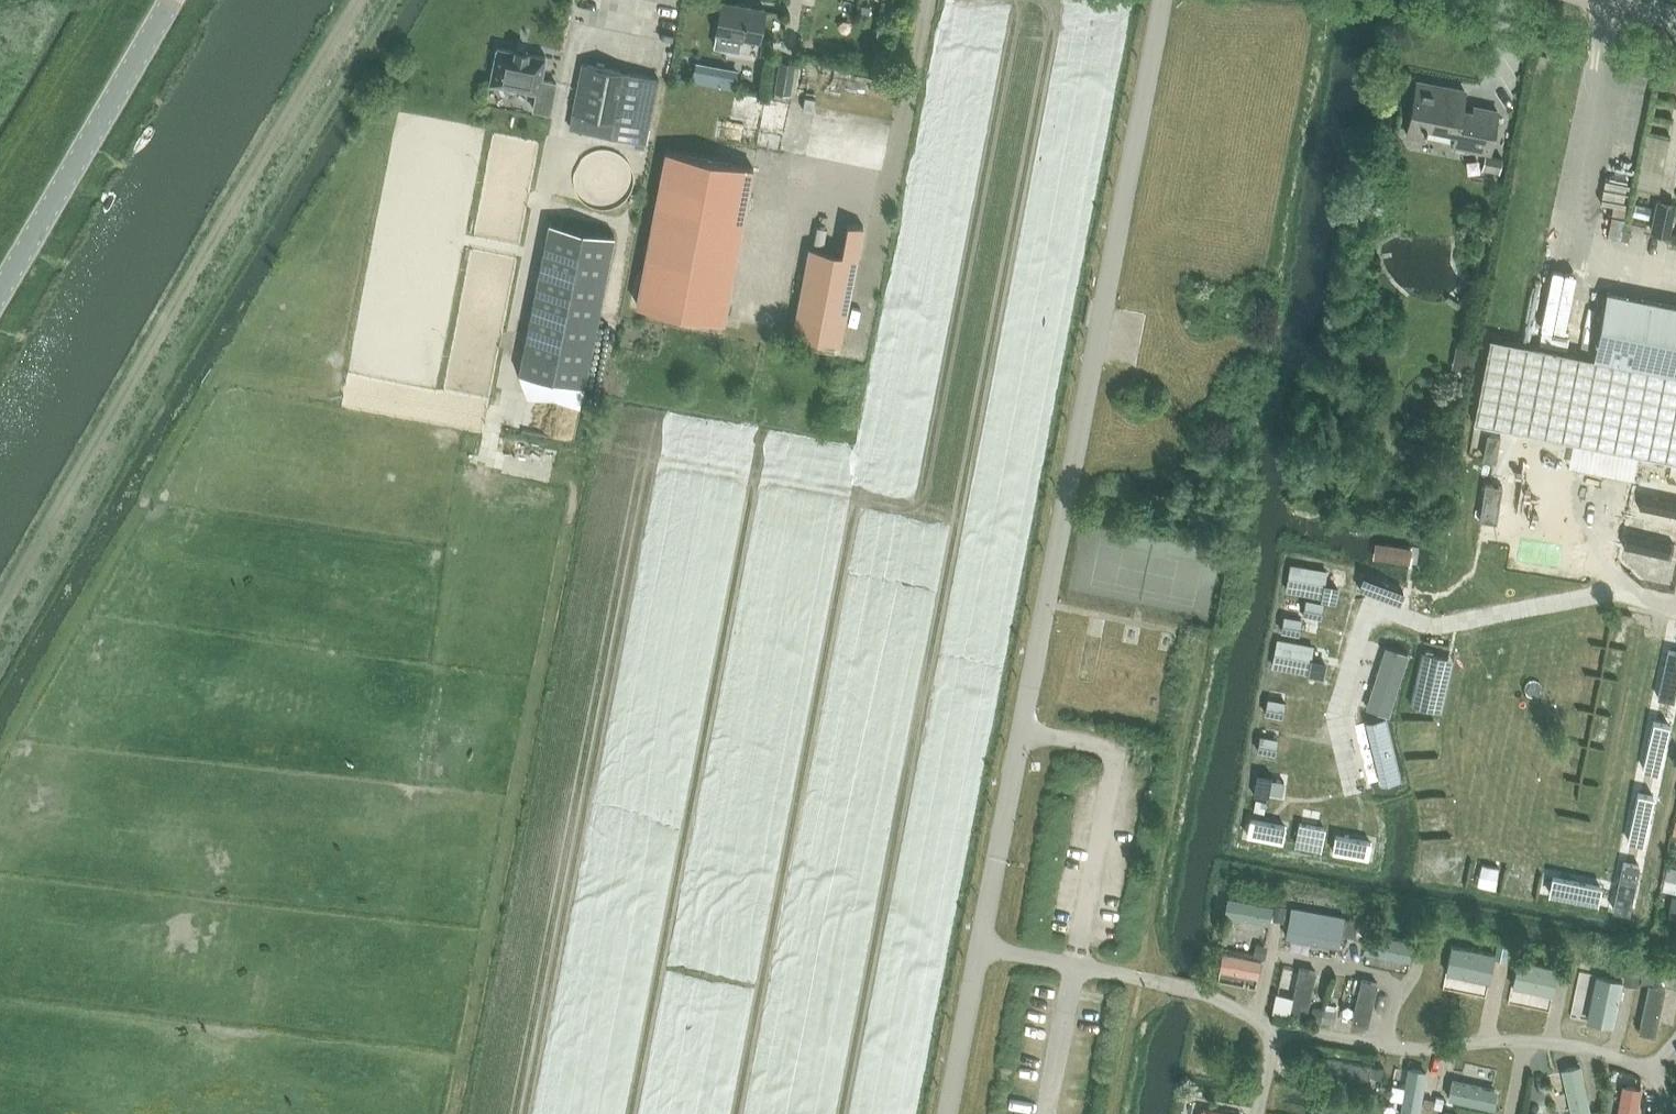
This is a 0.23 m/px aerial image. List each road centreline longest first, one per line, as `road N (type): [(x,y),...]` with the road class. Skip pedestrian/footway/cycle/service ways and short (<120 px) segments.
road 1 (unclassified): [(0,298),(173,0)]

